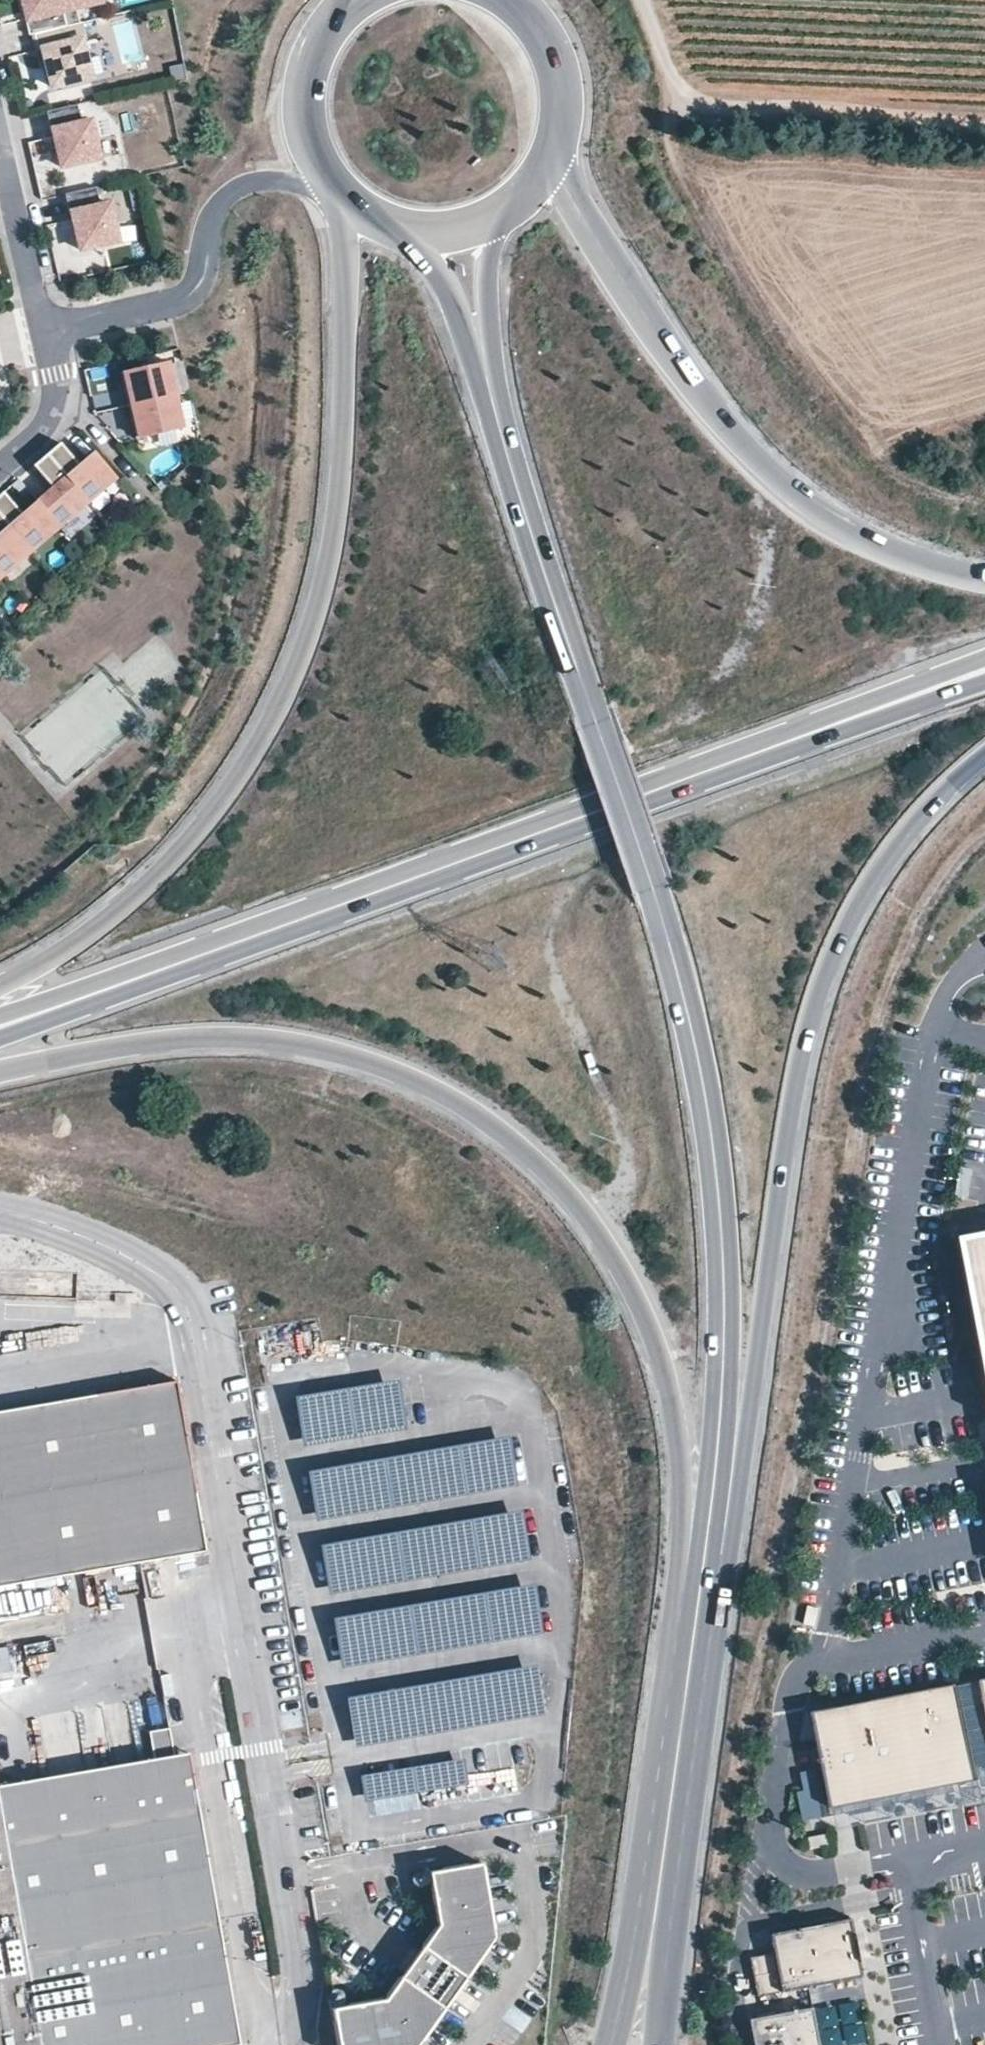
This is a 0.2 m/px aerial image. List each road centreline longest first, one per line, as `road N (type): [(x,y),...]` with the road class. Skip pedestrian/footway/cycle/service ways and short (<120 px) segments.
road 1 (primary): [(0,1072),(155,1042),(278,1040),(389,1070),(507,1135),(589,1221),(637,1300),(668,1379),(682,1487),(684,1637)]
road 2 (primary): [(984,656),(0,1015)]
road 3 (primary): [(0,1042),(984,691)]
road 4 (residential): [(0,1213),(119,1252),(178,1290),(188,1310),(289,1885),(308,2044)]
road 5 (primary): [(343,205),(339,494),(306,647),(269,731),(185,849),(135,899),(0,981)]
road 6 (primary): [(718,1590),(744,1465),(782,1168),(819,1007),(851,924),(950,794),(984,765)]
road 7 (primary): [(984,580),(906,559),(775,480),(692,385),(547,168)]
road 8 (tertiary): [(660,2044),(718,1590)]
road 9 (track): [(984,135),(677,110),(640,0)]
road 10 (tertiary): [(684,1637),(633,1942),(606,2044)]
road 11 (tertiary): [(721,1230),(708,1454),(684,1637)]
road 12 (tertiary): [(718,1590),(733,1355),(721,1230)]
road 13 (residential): [(44,334),(176,303),(192,292),(217,205),(238,185),(319,177)]
road 14 (tertiary): [(697,1056),(666,937),(592,721)]
road 15 (tertiary): [(496,411),(592,721)]
road 16 (tertiary): [(410,235),(448,297),(496,411)]
road 17 (tertiary): [(496,411),(488,300),(498,219)]
road 18 (residential): [(0,149),(44,334)]
road 19 (primary): [(547,168),(561,127),(561,84),(548,43),(509,0)]
road 20 (primary): [(338,9),(315,38),(297,108),(319,177)]
road 21 (tertiary): [(697,1056),(721,1230)]
road 22 (residential): [(0,461),(43,425),(52,401),(44,334)]

